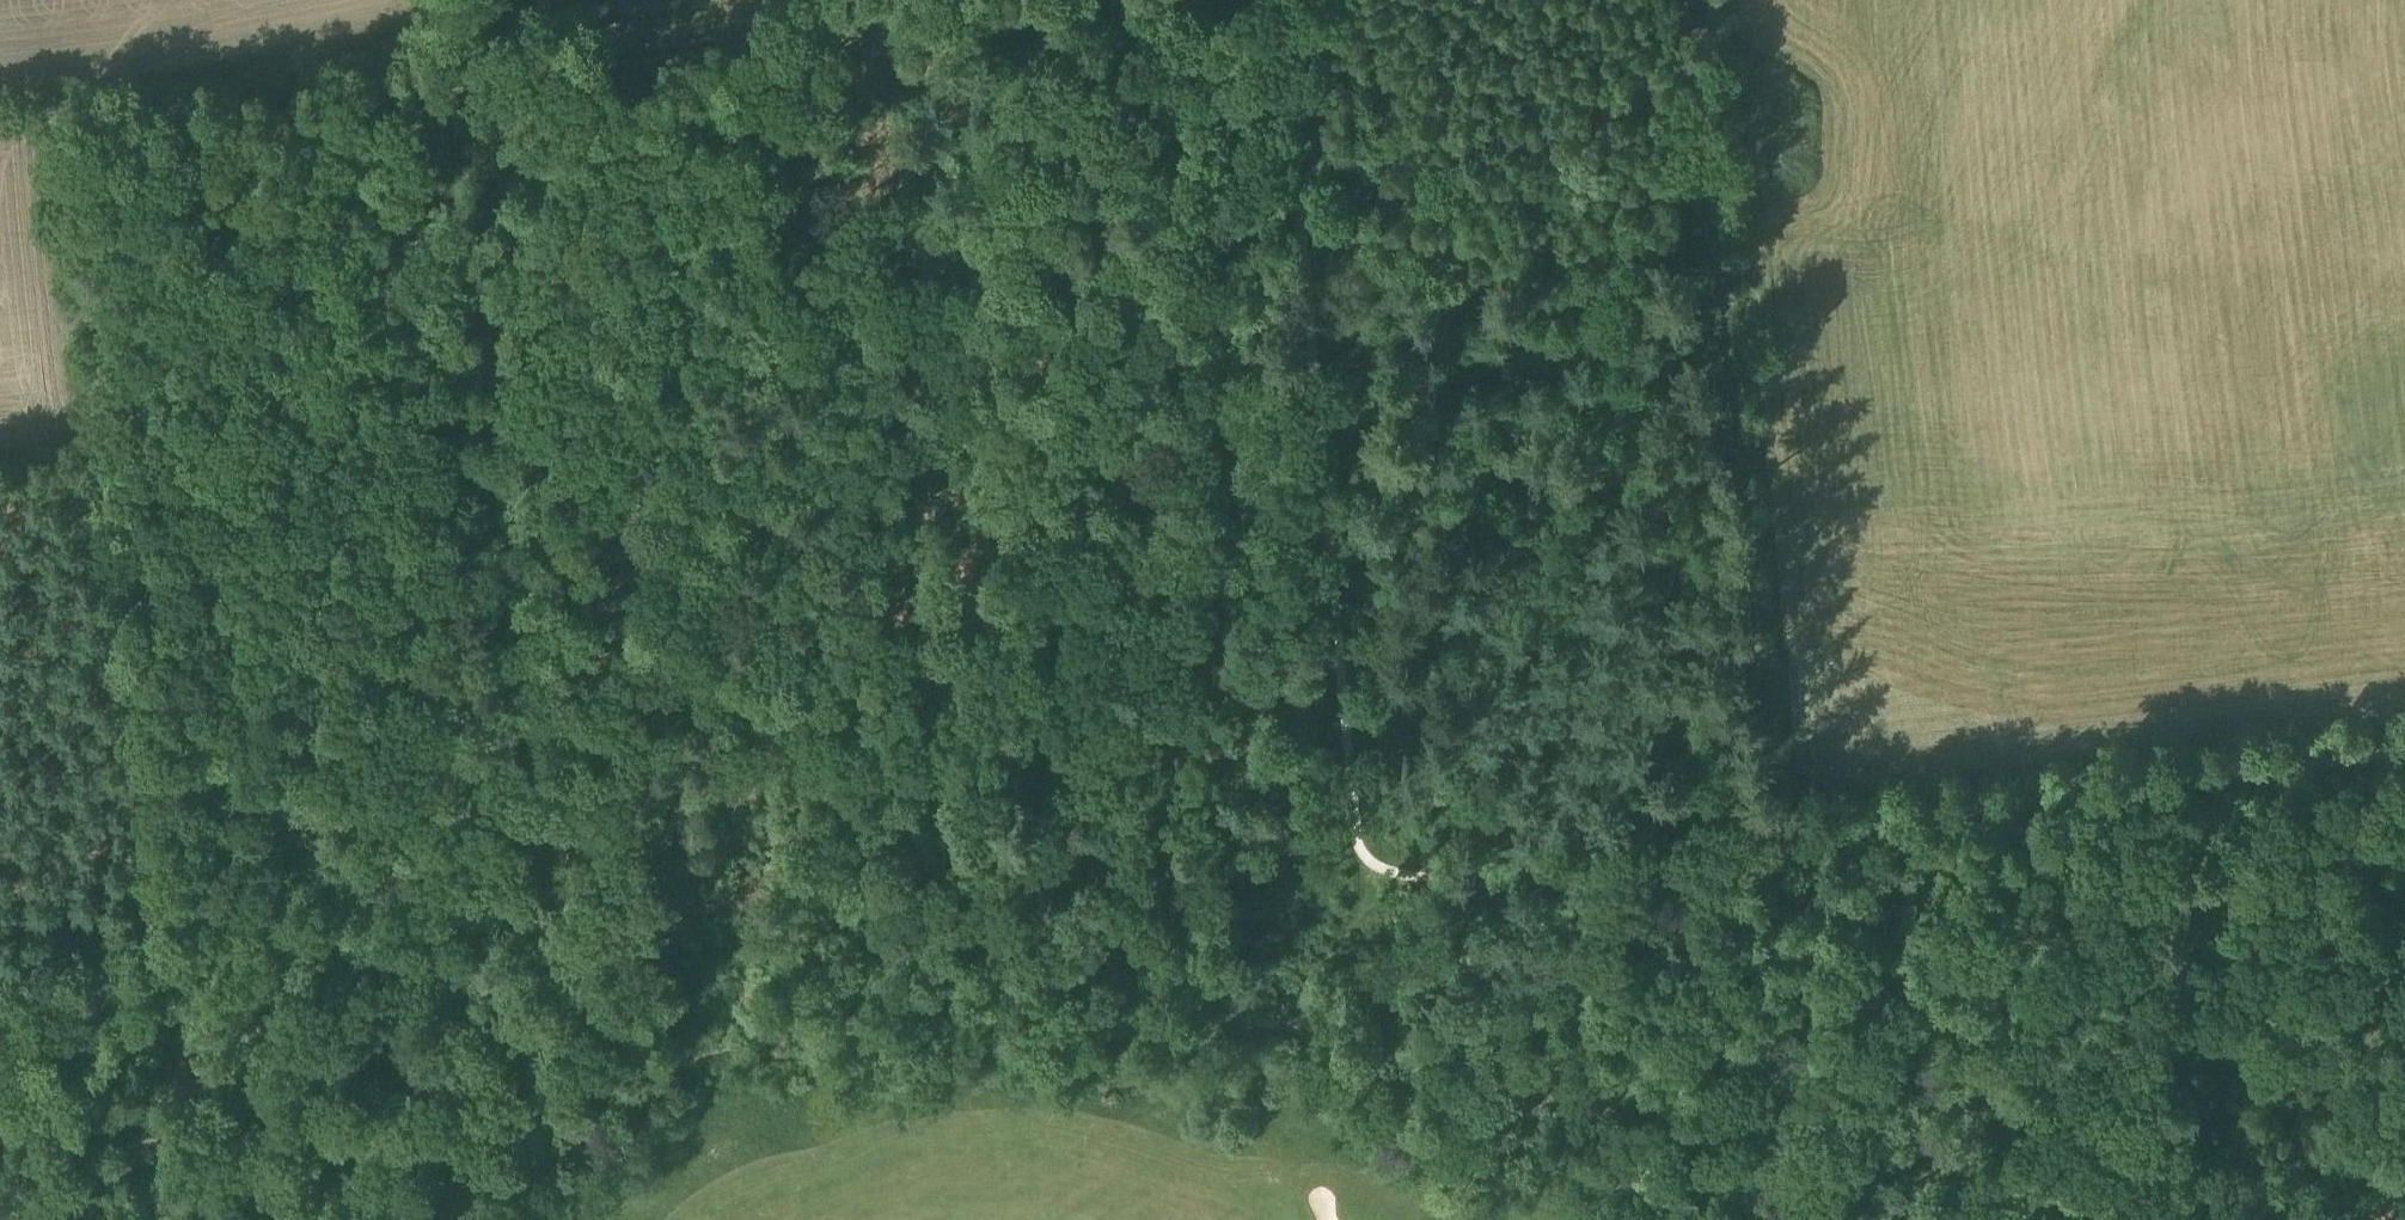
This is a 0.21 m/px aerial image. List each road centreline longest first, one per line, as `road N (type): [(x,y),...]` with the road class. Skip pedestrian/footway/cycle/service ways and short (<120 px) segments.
road 1 (track): [(1382,1102),(1332,1052),(1258,1019),(1176,1020),(1026,1051),(872,1012),(785,1023),(632,1078),(508,1055),(316,1089),(0,1127)]
road 2 (track): [(1590,1159),(1563,1143),(1447,1128),(1382,1102)]

